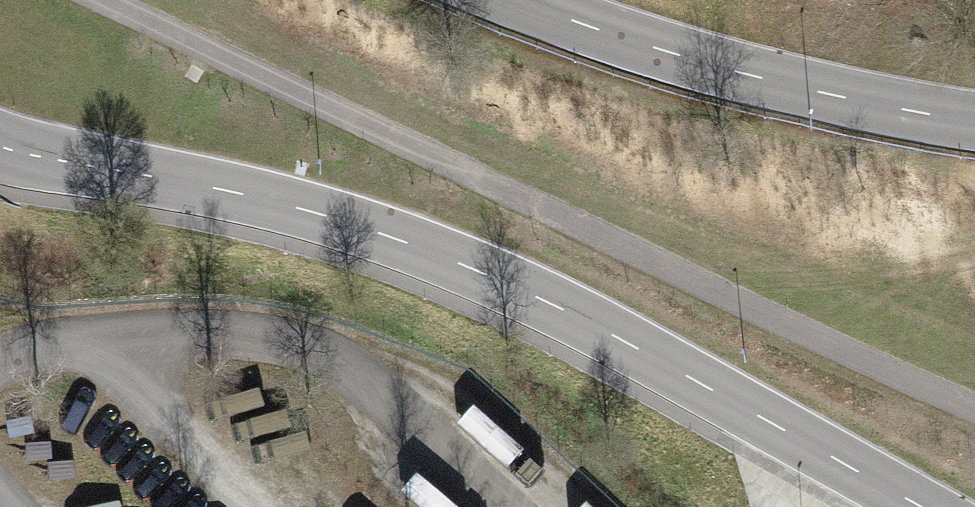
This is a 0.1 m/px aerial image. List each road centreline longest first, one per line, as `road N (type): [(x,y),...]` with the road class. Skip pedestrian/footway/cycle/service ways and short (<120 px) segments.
road 1 (unclassified): [(0,146),(251,196),(420,248),(577,317),(920,506)]
road 2 (track): [(974,410),(101,0)]
road 3 (unclassified): [(974,121),(744,74),(517,0)]

